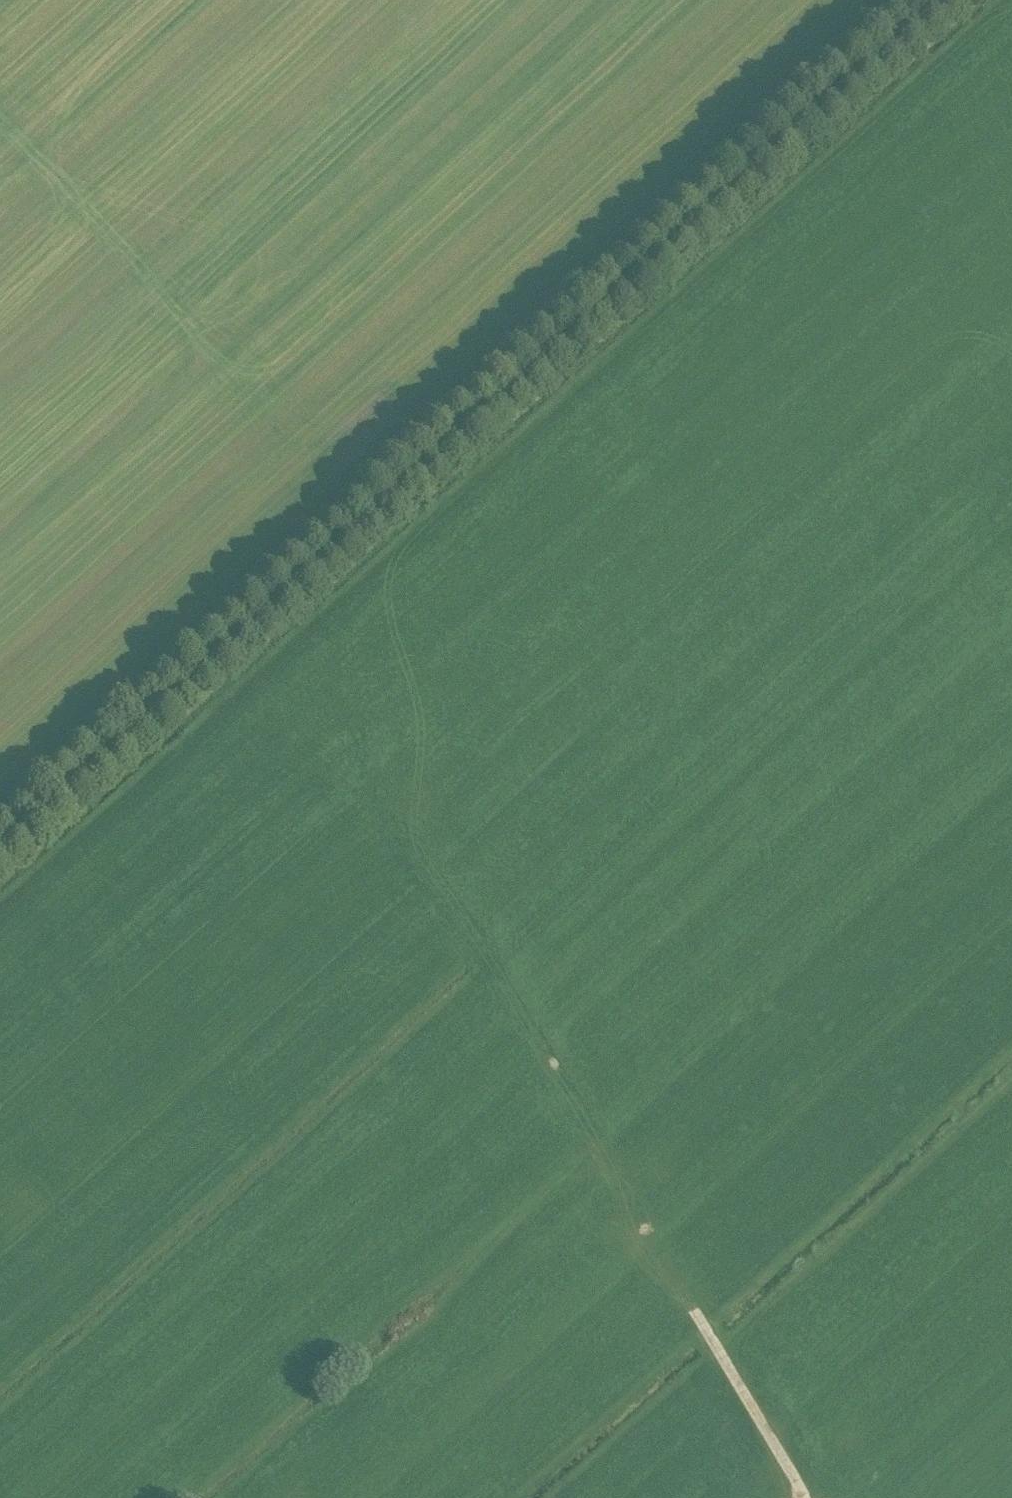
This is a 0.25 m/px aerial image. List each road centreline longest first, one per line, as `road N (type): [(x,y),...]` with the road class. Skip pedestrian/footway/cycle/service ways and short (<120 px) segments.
road 1 (track): [(944,0),(0,856)]
road 2 (track): [(695,1313),(802,1497)]

